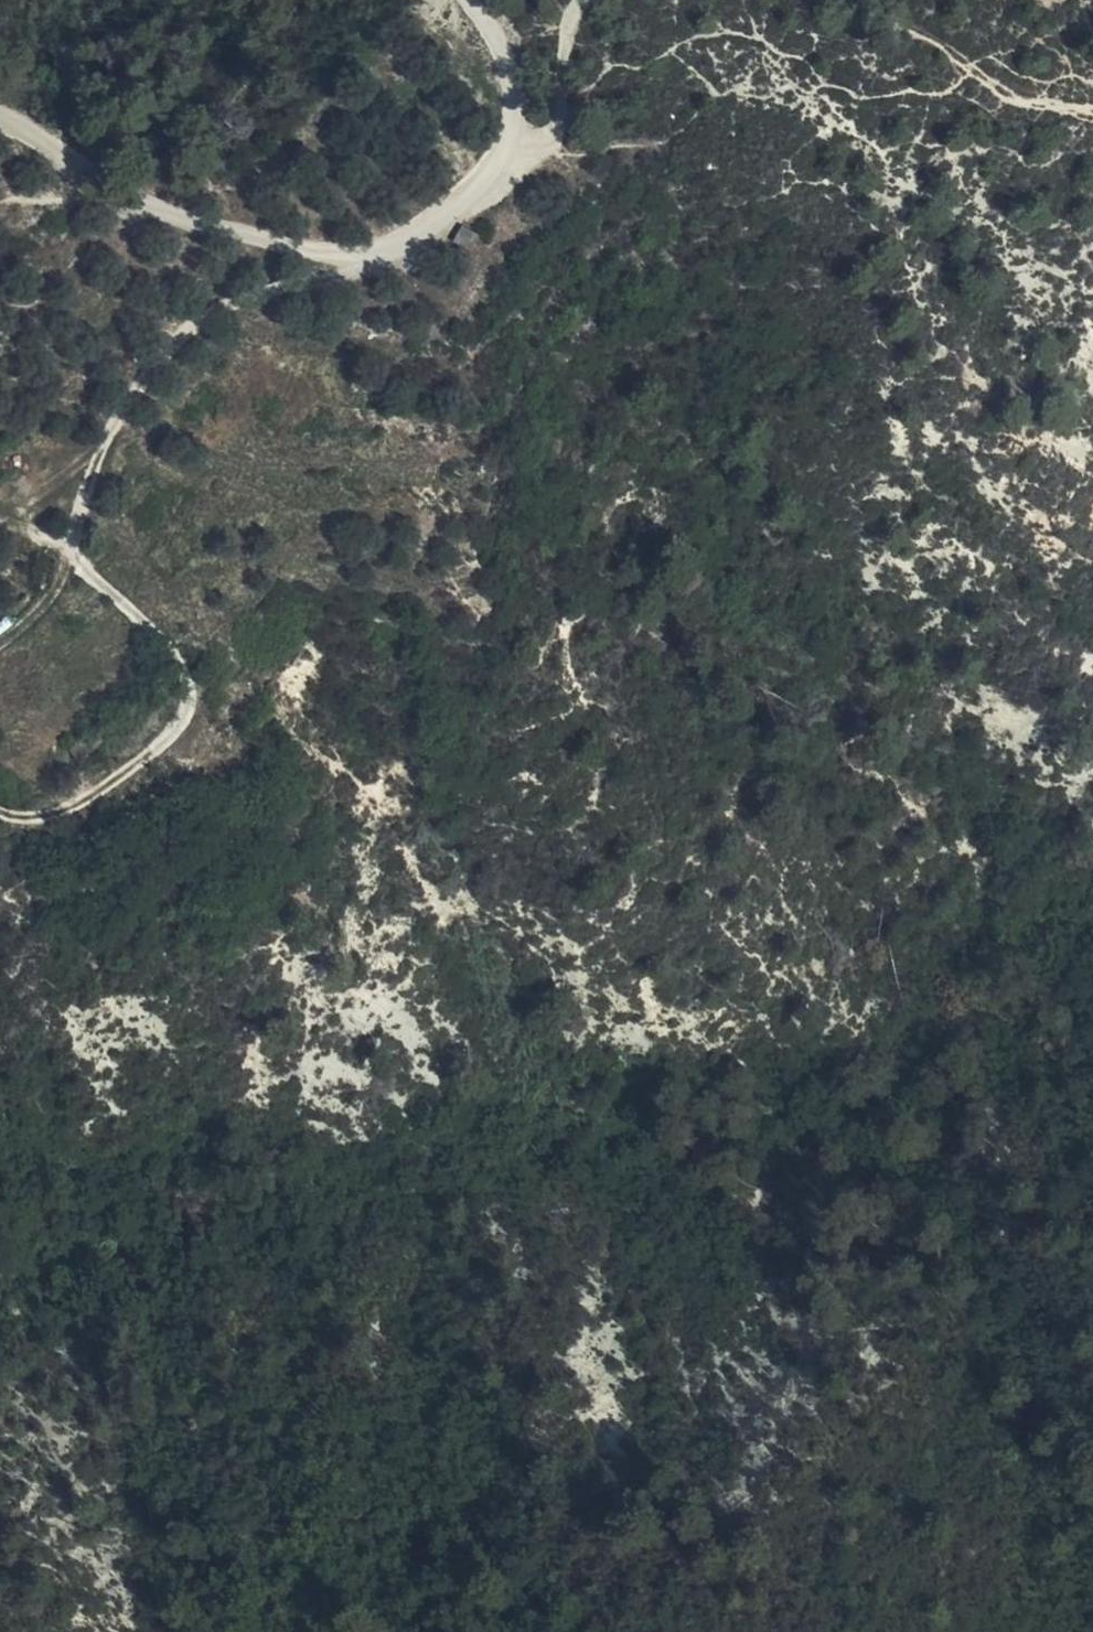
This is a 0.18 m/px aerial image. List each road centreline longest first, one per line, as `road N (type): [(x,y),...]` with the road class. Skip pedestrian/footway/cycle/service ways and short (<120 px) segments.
road 1 (track): [(347,254),(288,287),(215,309),(175,341),(134,391),(69,550),(189,675),(185,724),(101,797),(62,817),(27,821),(0,810)]
road 2 (unclassified): [(471,0),(522,98),(511,141),(464,199),(393,243),(347,254),(244,237),(159,212),(96,184),(0,113)]
road 3 (track): [(511,141),(543,134),(559,103),(571,19),(589,0)]

